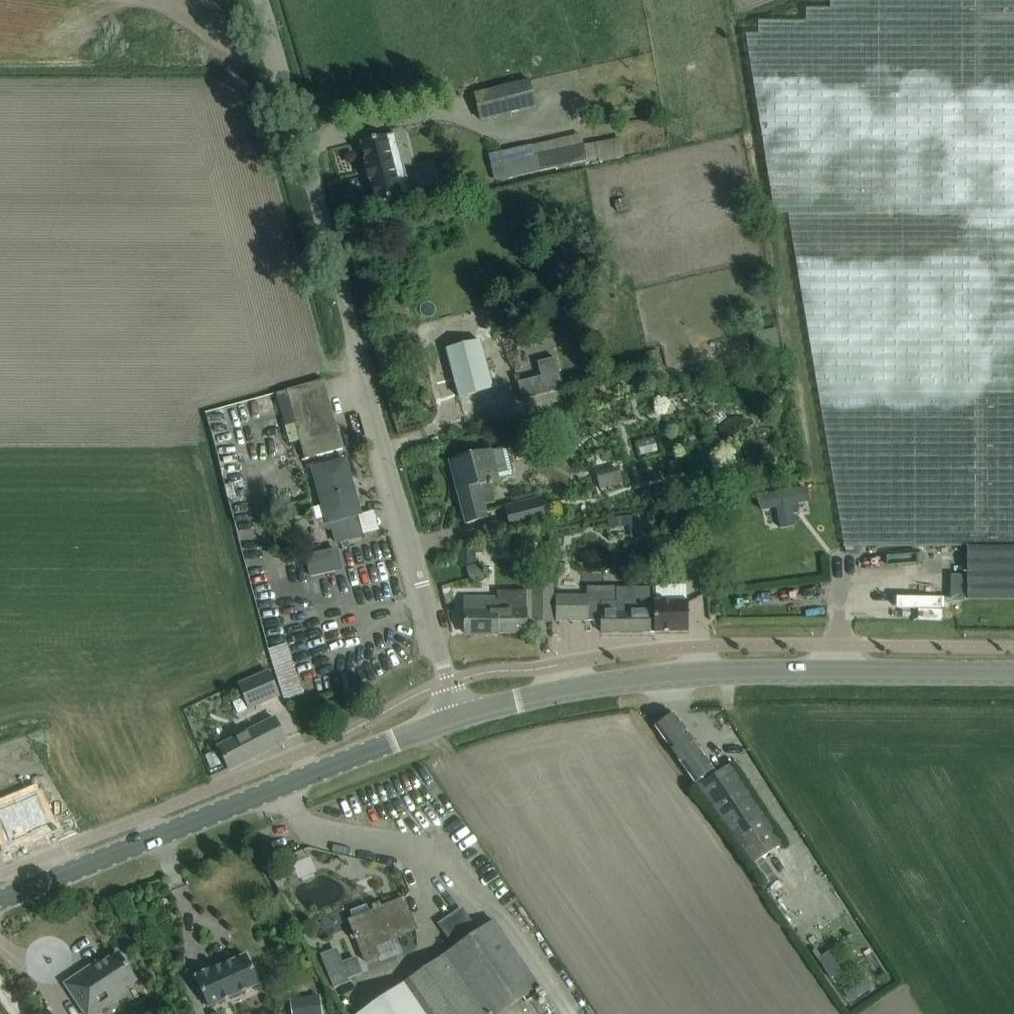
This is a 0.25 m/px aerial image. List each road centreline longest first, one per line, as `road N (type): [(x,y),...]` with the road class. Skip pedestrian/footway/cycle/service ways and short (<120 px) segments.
road 1 (unclassified): [(460,716),(255,0)]
road 2 (tertiary): [(460,716),(591,684),(699,673),(1013,674)]
road 3 (tertiary): [(0,891),(460,716)]

